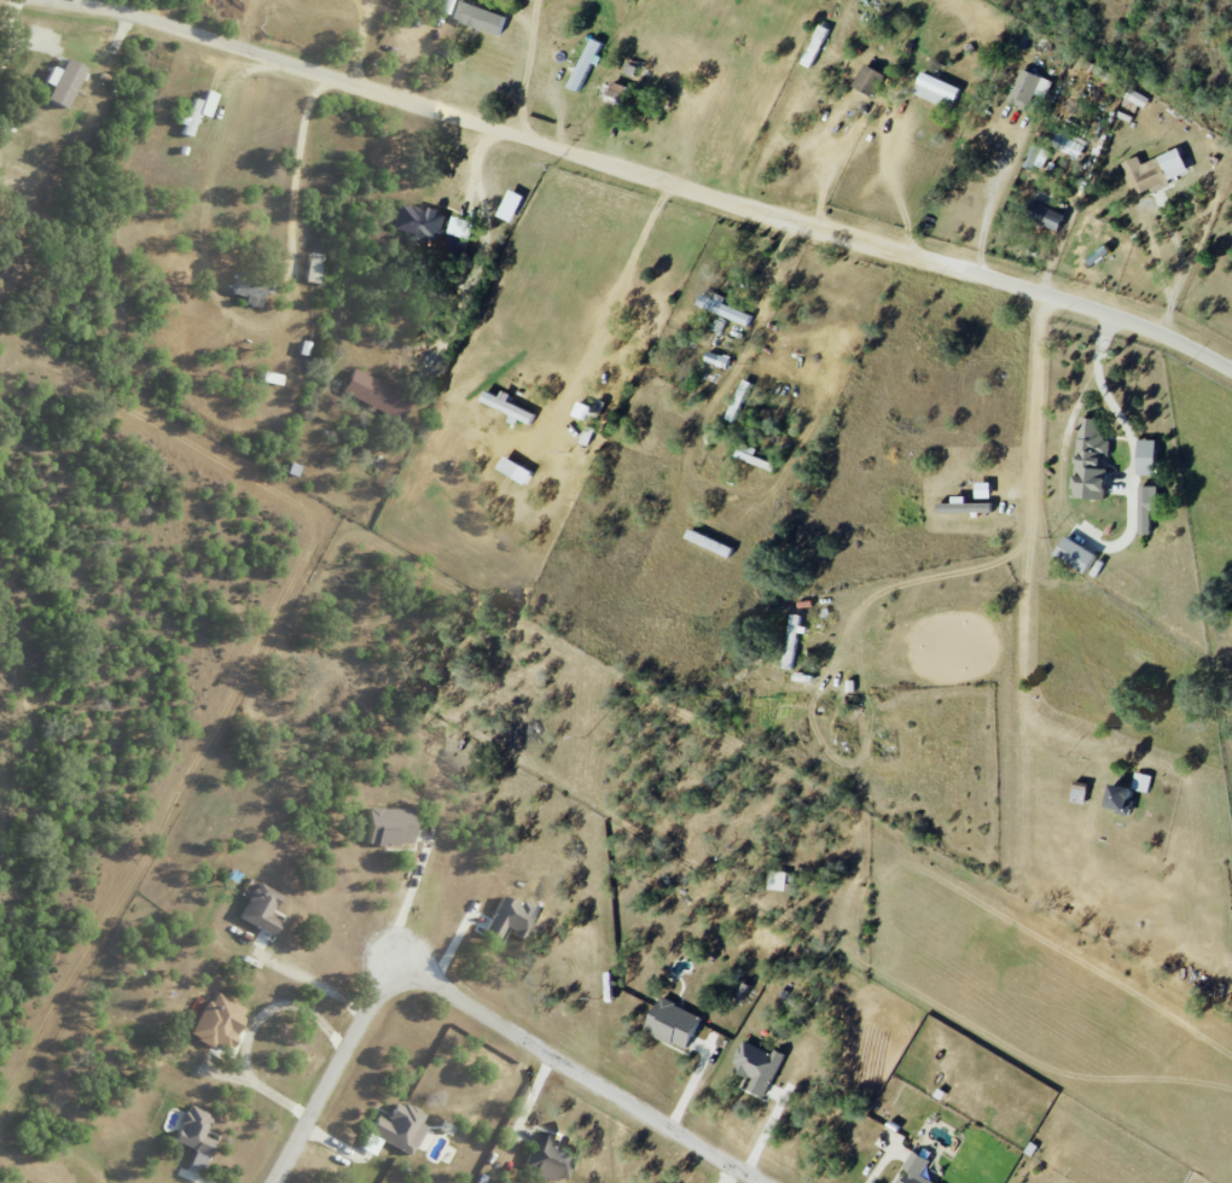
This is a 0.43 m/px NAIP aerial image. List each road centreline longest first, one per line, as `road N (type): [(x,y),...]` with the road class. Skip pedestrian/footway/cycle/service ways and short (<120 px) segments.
road 1 (residential): [(967,272),(147,19),(55,0)]
road 2 (residential): [(765,1182),(395,960)]
road 3 (residential): [(1231,369),(1127,321),(967,272)]
road 4 (residential): [(395,960),(273,1182)]

